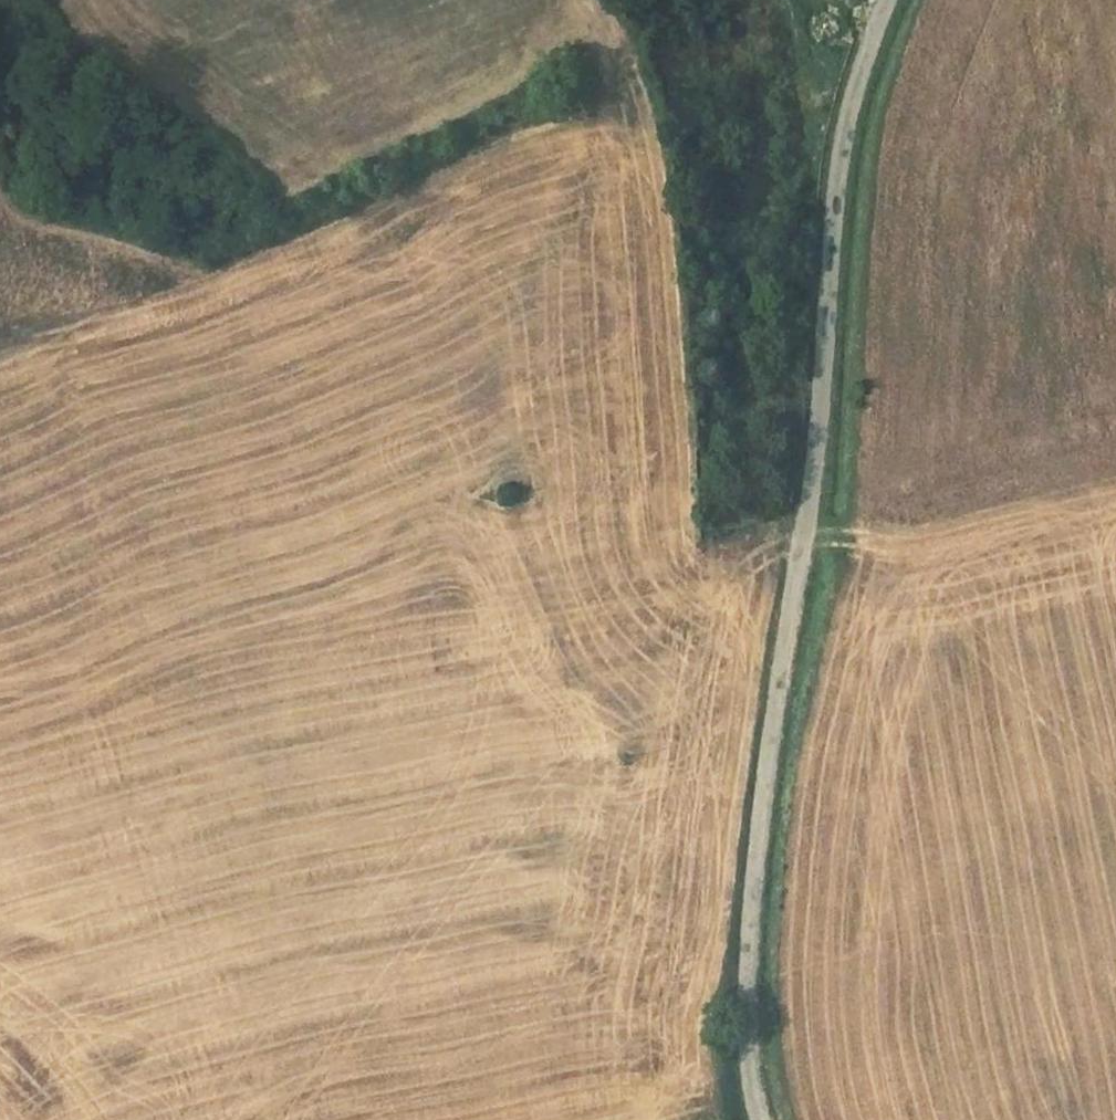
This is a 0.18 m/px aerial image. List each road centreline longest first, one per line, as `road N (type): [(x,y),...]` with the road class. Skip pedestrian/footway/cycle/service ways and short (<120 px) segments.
road 1 (residential): [(885,0),(842,127),(812,417),(748,836),(738,1040),(753,1119)]

